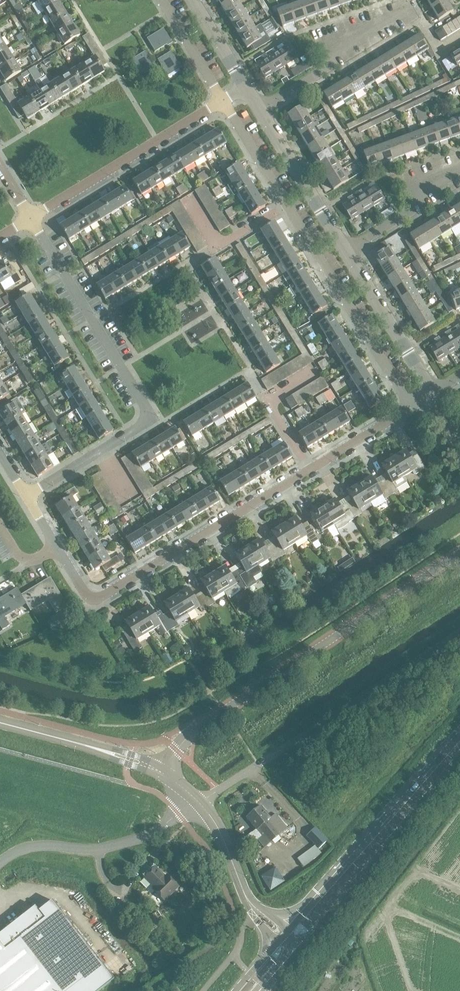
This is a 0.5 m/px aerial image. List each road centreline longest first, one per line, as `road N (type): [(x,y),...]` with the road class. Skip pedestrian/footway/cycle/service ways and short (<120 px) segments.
road 1 (residential): [(57,548),(90,597),(100,597),(411,407)]
road 2 (tertiary): [(162,771),(195,734),(459,549)]
road 3 (residential): [(27,496),(147,412),(31,219)]
road 4 (primary): [(459,736),(290,931)]
road 5 (primary): [(298,947),(459,756)]
road 6 (residential): [(261,109),(411,16),(441,50),(459,37)]
road 7 (unclassified): [(459,630),(259,765)]
road 8 (residential): [(411,407),(288,201)]
road 9 (residential): [(223,100),(31,219)]
road 10 (unclassified): [(0,860),(30,847),(89,850),(139,839),(199,802)]
road 11 (secondary): [(162,771),(0,724)]
road 12 (tertiary): [(346,251),(261,109)]
road 13 (tertiary): [(432,391),(346,251)]
road 14 (unclassified): [(188,200),(215,245),(288,201)]
road 15 (residential): [(346,251),(459,185)]
road 16 (residential): [(288,201),(223,100)]

